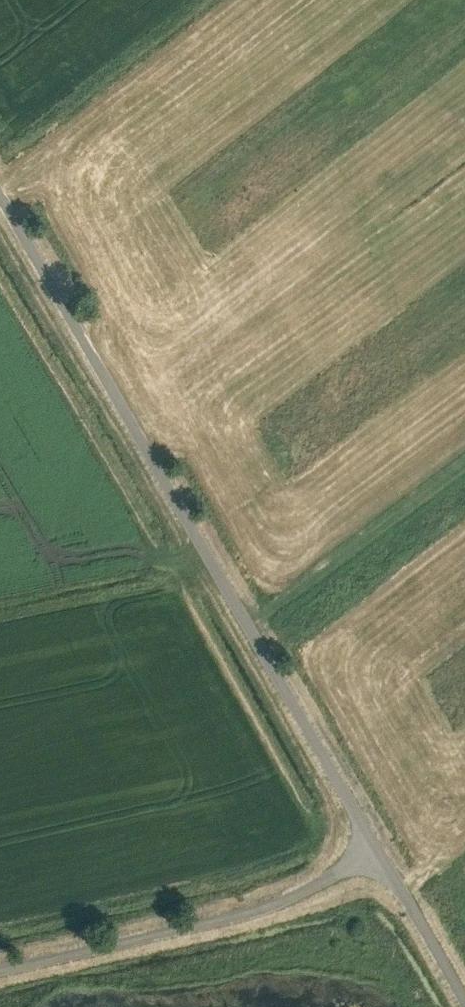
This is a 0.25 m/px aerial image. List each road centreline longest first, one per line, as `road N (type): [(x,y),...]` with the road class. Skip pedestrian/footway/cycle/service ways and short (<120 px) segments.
road 1 (unclassified): [(378,853),(0,197)]
road 2 (unclassified): [(0,969),(246,913),(378,853)]
road 3 (unclassified): [(464,1005),(378,853)]

